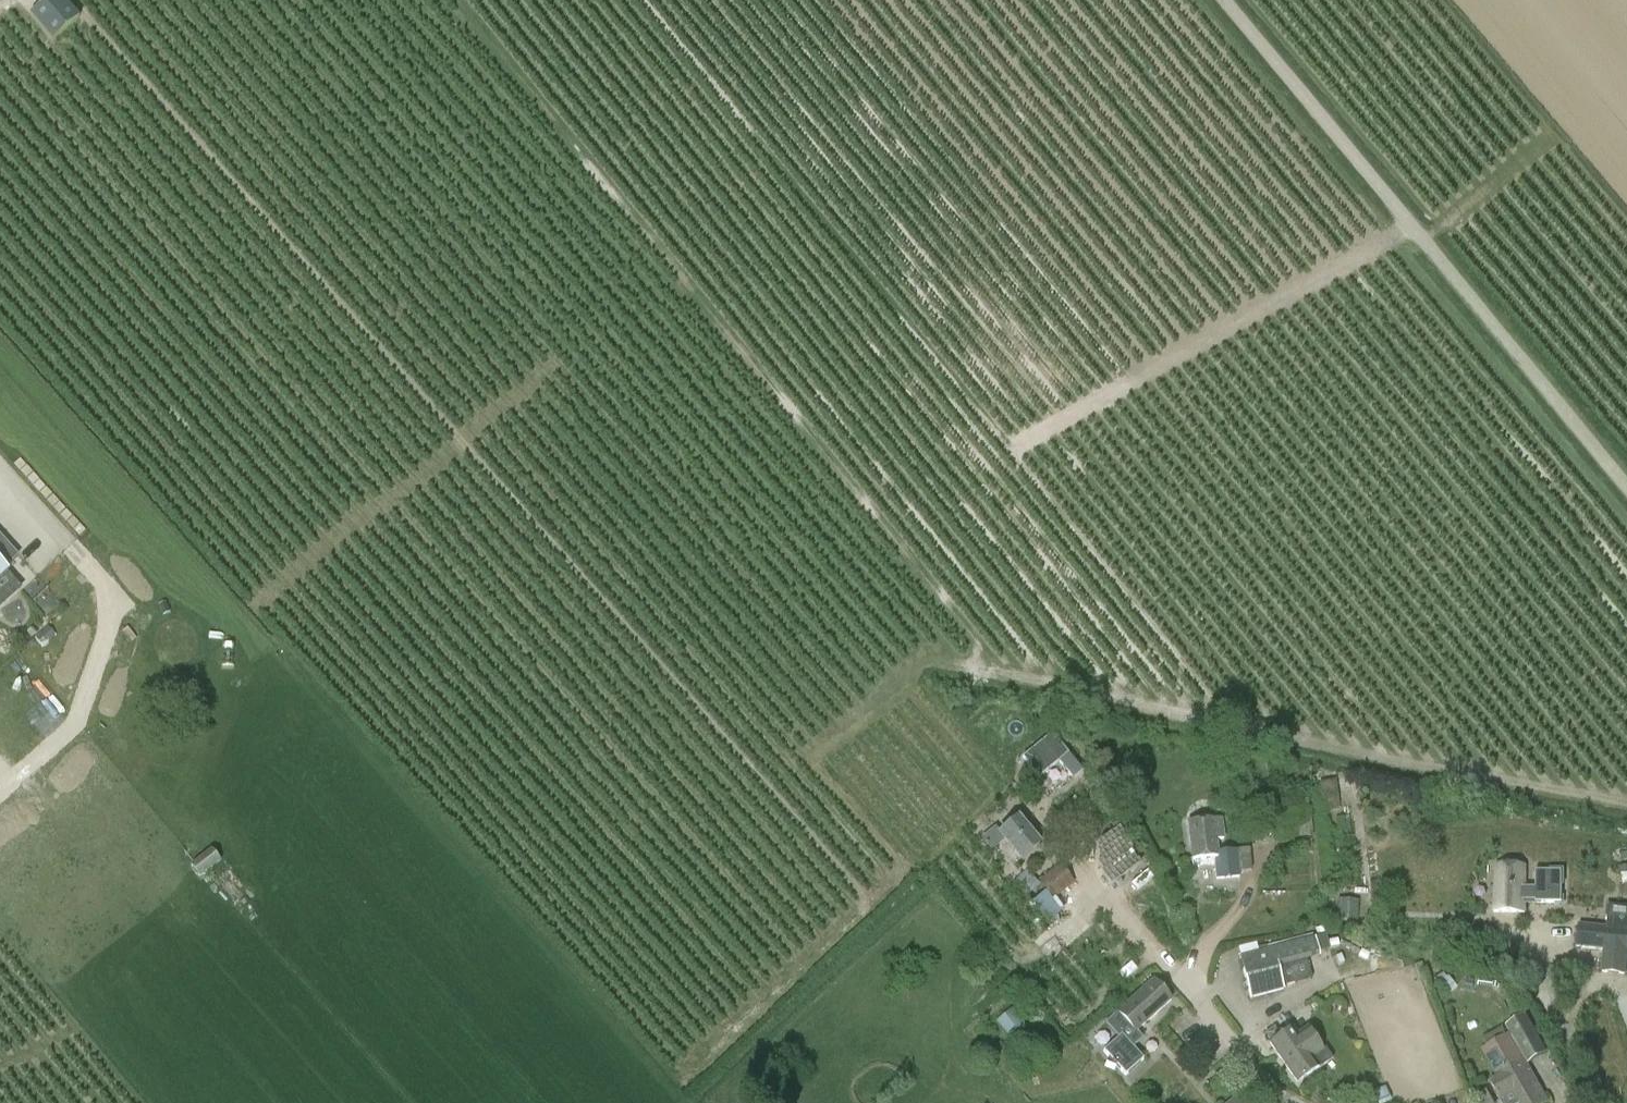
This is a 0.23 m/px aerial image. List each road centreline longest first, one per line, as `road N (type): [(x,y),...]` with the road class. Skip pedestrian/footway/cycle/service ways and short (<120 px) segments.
road 1 (unclassified): [(1626,495),(1214,0)]
road 2 (residential): [(1292,1102),(1078,876)]

